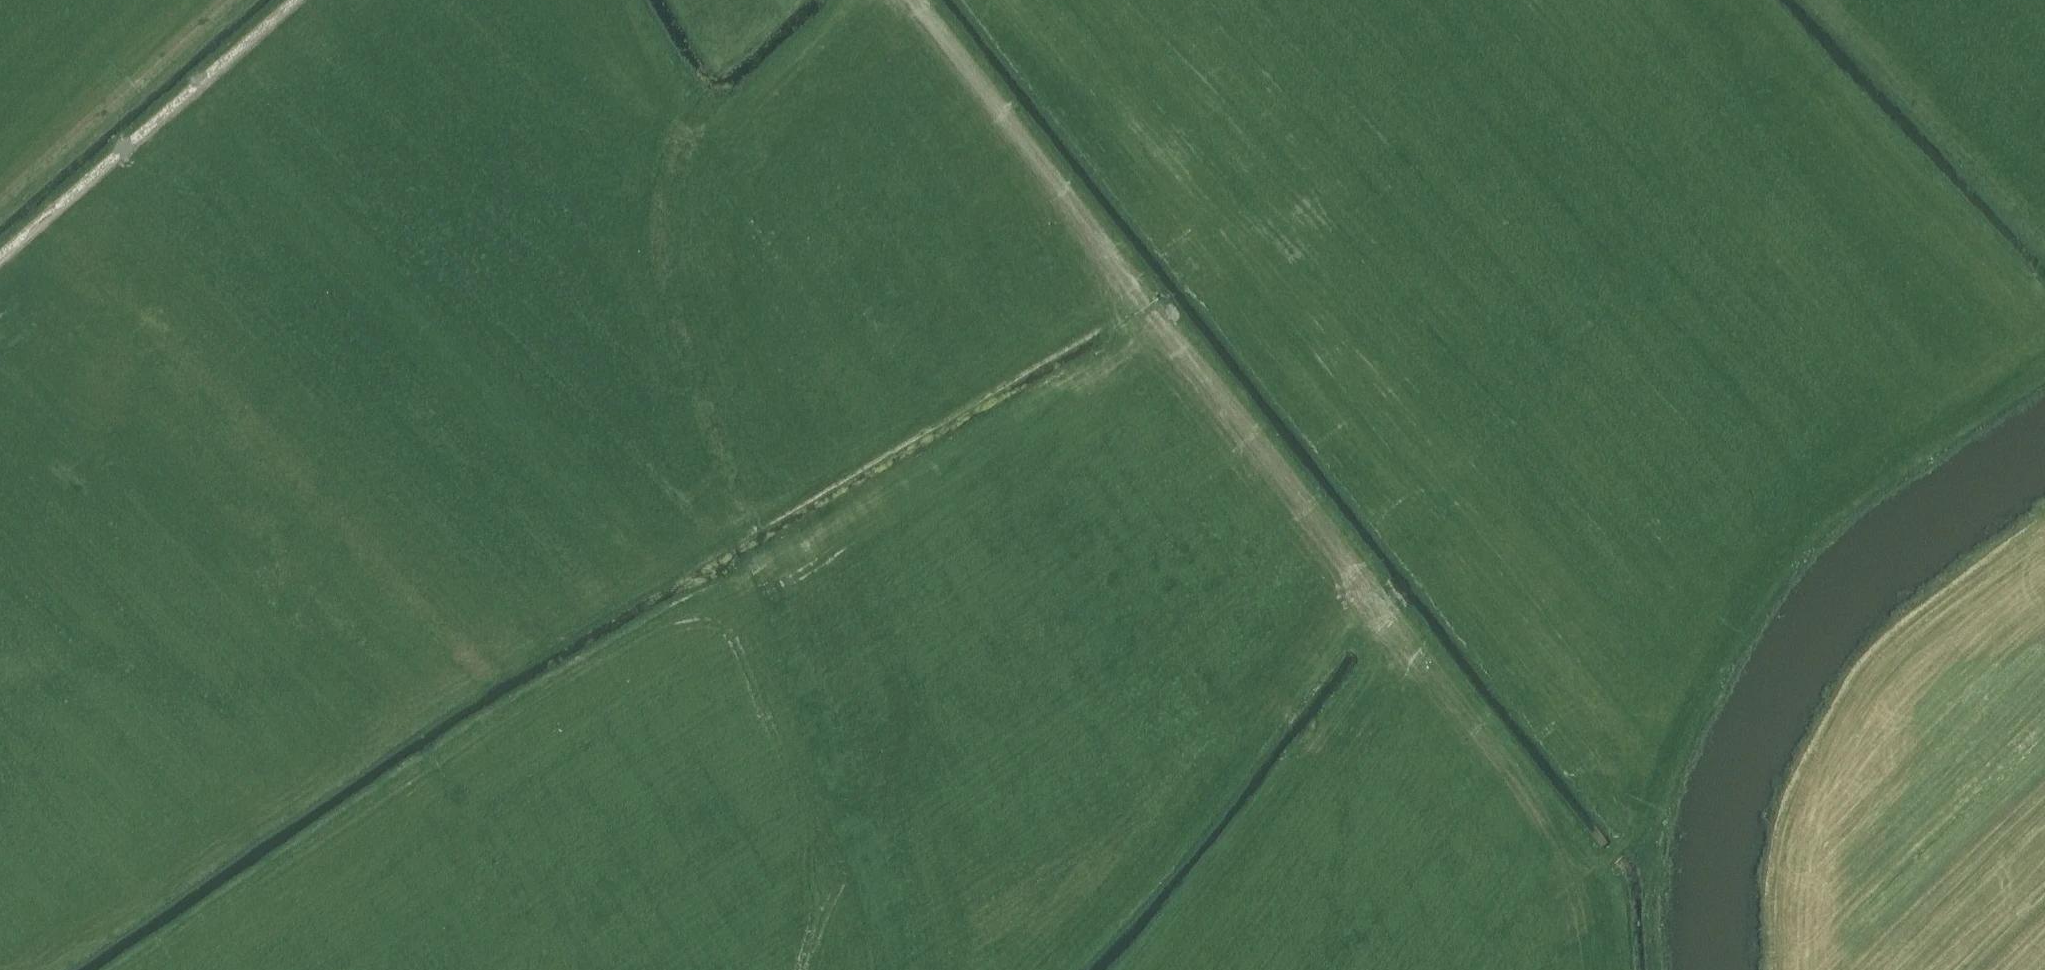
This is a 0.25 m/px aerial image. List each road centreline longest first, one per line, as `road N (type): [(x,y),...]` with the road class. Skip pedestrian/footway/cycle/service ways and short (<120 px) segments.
road 1 (track): [(291,0),(0,258)]

